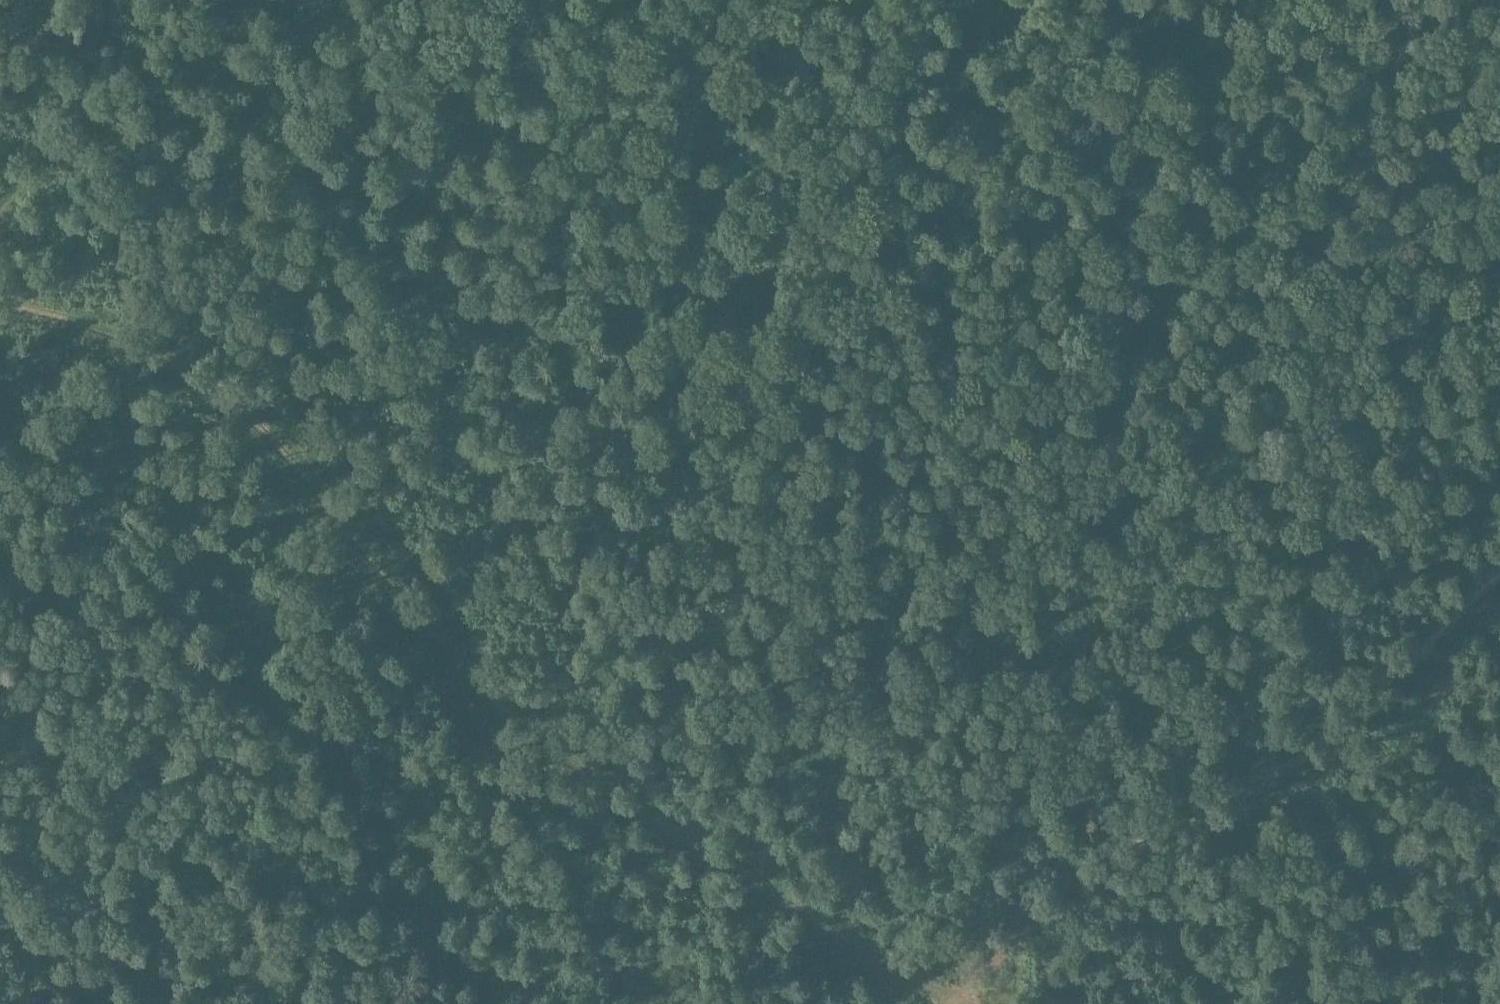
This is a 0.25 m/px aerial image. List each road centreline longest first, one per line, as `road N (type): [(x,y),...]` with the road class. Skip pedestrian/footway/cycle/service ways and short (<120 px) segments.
road 1 (track): [(0,298),(100,326),(216,383),(451,658),(518,721),(840,935),(970,1003)]
road 2 (track): [(953,1003),(1071,877),(1283,769),(1499,573)]
road 3 (track): [(0,215),(108,105),(254,0)]

